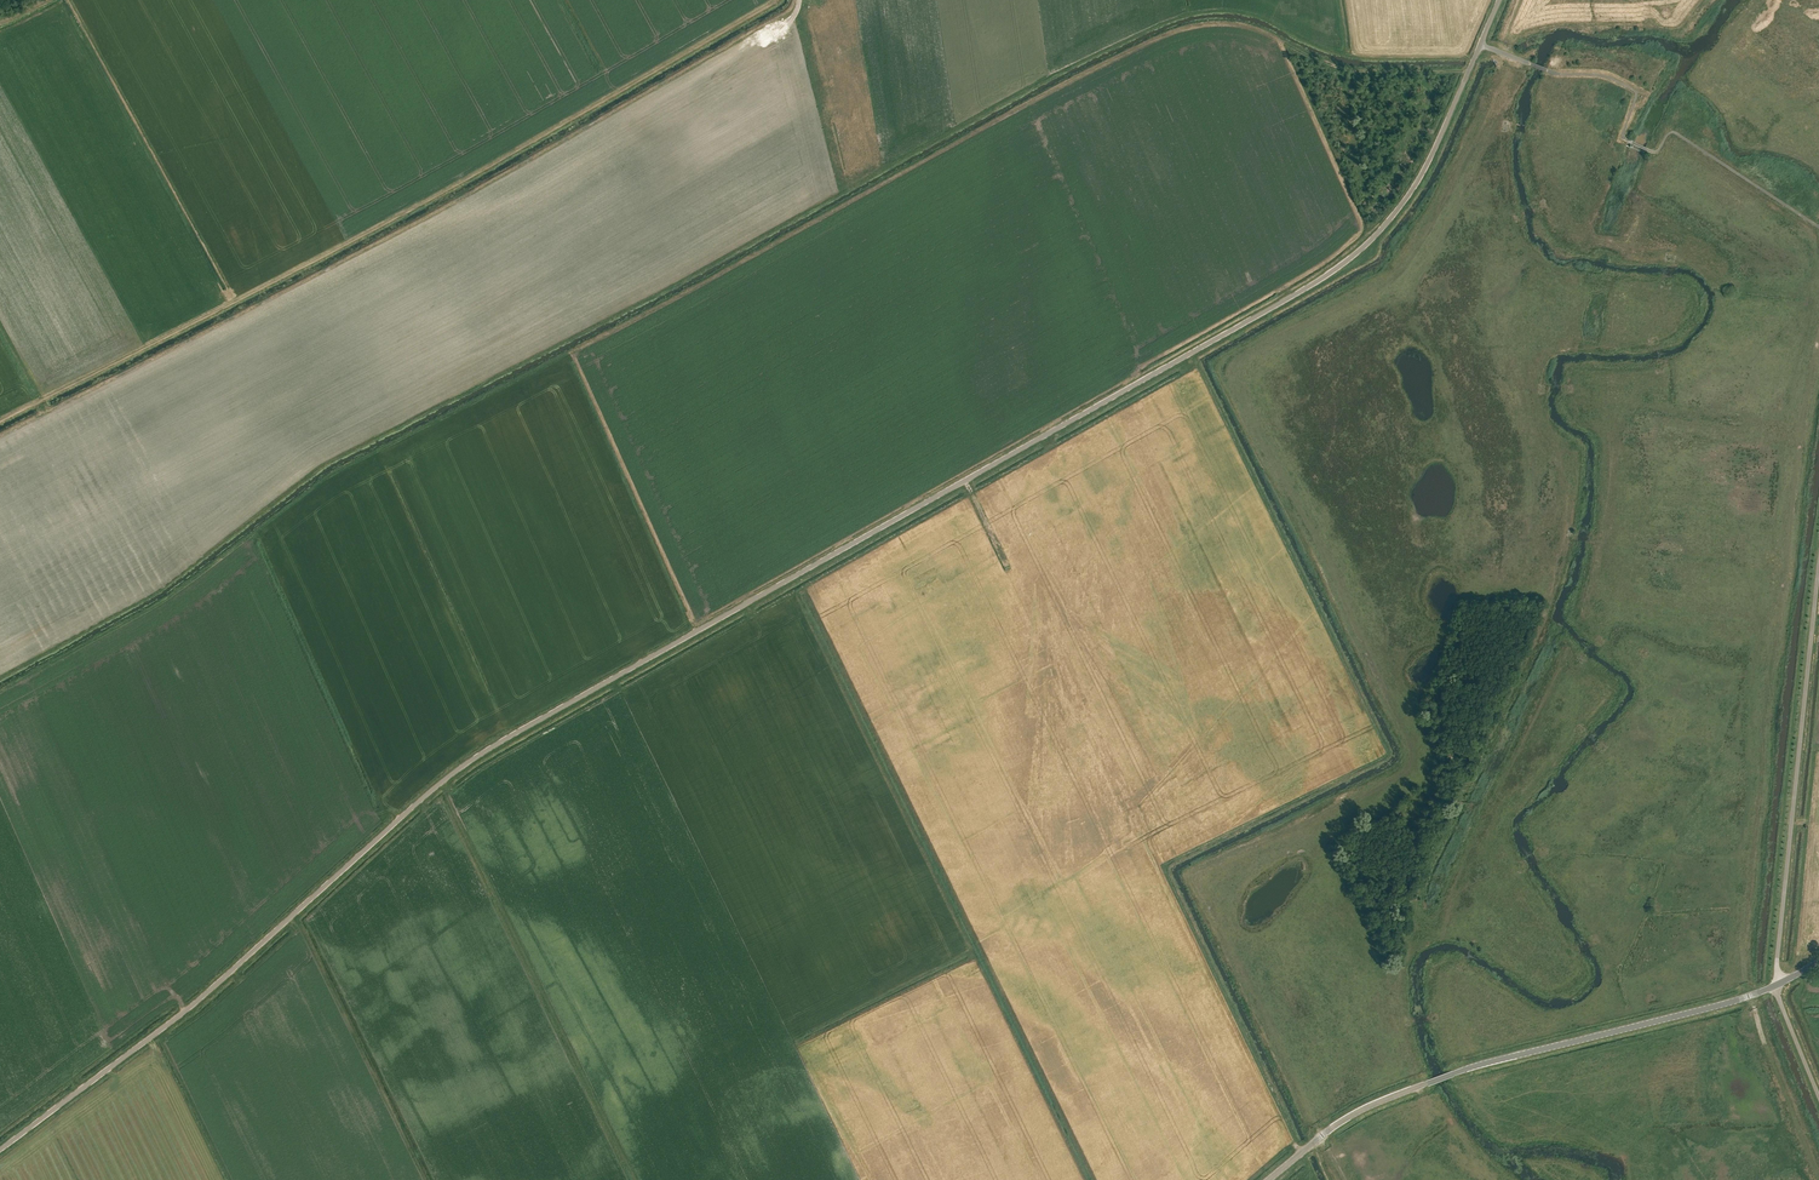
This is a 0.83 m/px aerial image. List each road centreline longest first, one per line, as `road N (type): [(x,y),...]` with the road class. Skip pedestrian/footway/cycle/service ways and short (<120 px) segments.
road 1 (unclassified): [(0,1150),(173,1021),(486,750),(1353,256),(1389,221),(1429,160),(1499,0)]
road 2 (tertiary): [(1268,1179),(1337,1124),(1384,1099),(1483,1064),(1778,984)]
road 3 (unclassified): [(1778,984),(1818,566)]
road 4 (unclassified): [(1818,1097),(1778,984)]

